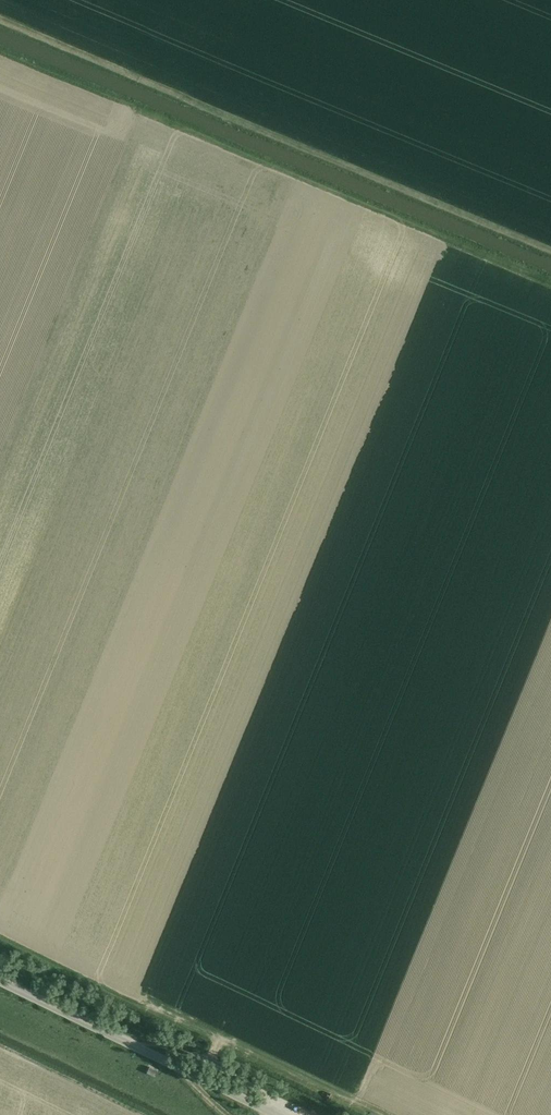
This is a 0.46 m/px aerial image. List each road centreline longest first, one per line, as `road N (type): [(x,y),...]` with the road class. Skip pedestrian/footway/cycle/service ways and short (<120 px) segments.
road 1 (track): [(550,252),(0,22)]
road 2 (track): [(0,55),(550,281)]
road 3 (unclassified): [(275,1114),(0,981)]
road 4 (track): [(127,1043),(161,1045),(222,1070),(264,1092),(276,1114)]

